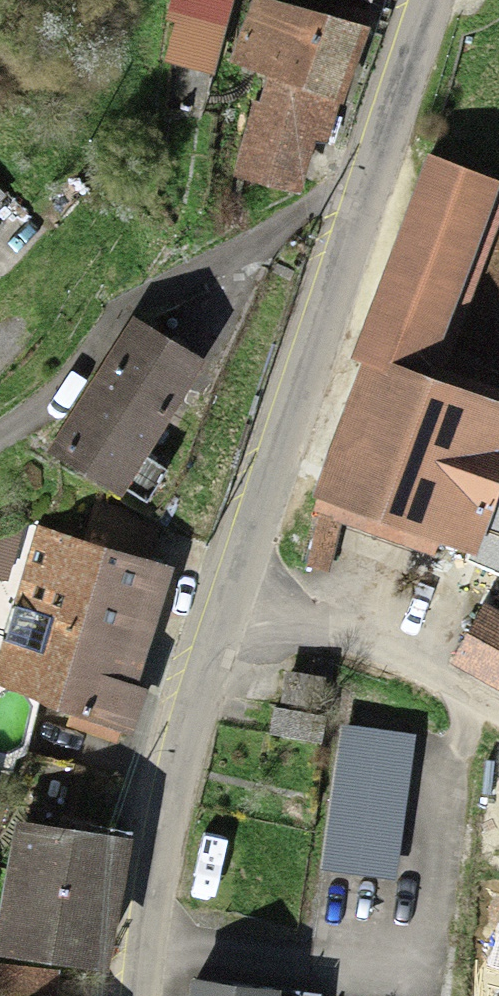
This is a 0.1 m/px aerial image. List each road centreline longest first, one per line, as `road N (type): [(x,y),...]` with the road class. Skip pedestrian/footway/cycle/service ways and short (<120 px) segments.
road 1 (residential): [(355,225),(214,256),(132,304),(85,363),(0,444)]
road 2 (tertiary): [(139,995),(180,799),(251,588)]
road 3 (tertiary): [(251,588),(297,393),(355,225)]
road 4 (residential): [(251,588),(498,717)]
road 5 (tertiary): [(355,225),(432,0)]

